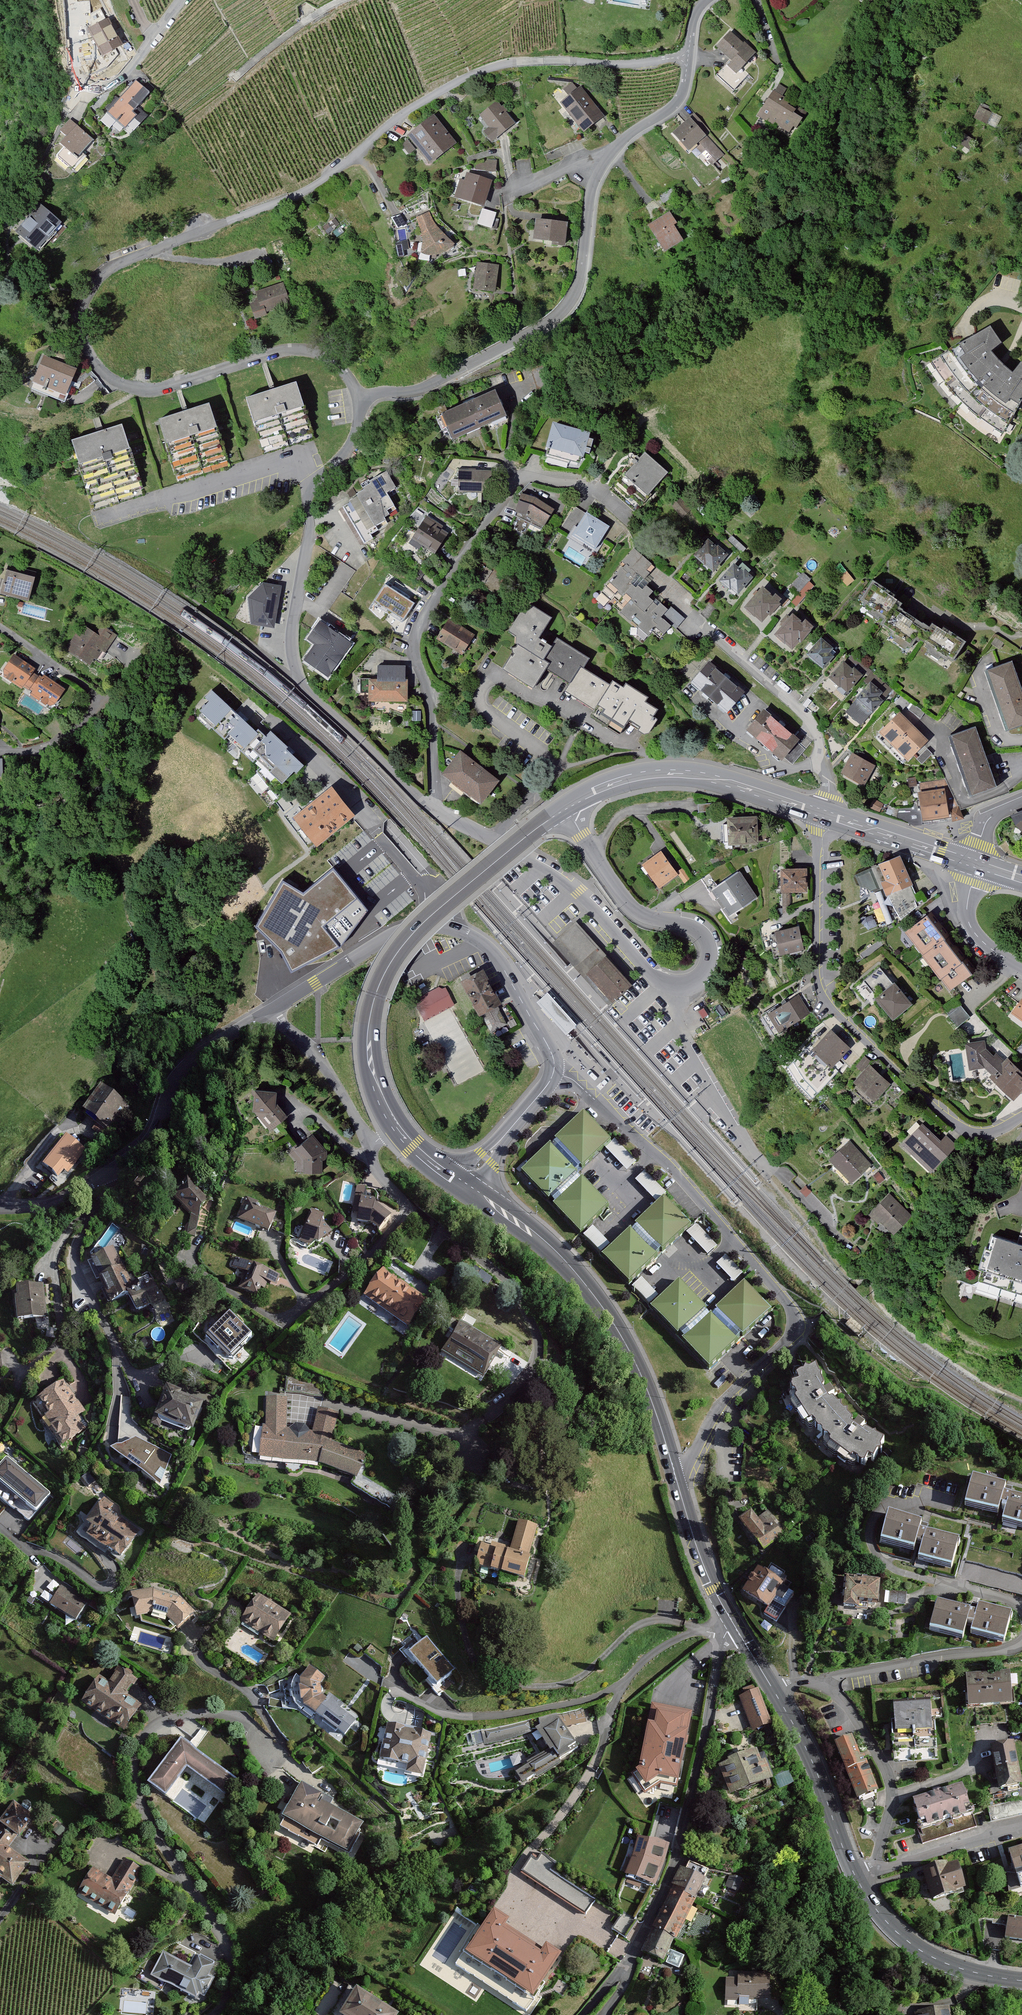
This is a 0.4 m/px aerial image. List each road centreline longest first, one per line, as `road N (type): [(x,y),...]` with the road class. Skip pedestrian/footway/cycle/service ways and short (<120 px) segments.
road 1 (residential): [(361,397),(339,363),(297,350),(158,389),(119,385),(78,332),(82,303),(123,264),(323,183),(468,78),(507,64),(656,66),(692,56)]
road 2 (tertiary): [(272,1013),(415,927),(464,934),(495,953),(553,1072),(464,1186)]
road 3 (residential): [(692,56),(681,94),(666,113),(601,161),(582,277),(558,318),(421,391),(361,397)]
road 4 (secondary): [(464,1186),(537,1237),(604,1310),(656,1412),(727,1613)]
road 5 (residential): [(565,814),(632,911),(701,934),(710,961),(694,989),(664,986),(573,888),(492,839)]
road 6 (residential): [(824,815),(819,909),(829,1004),(958,1125),(999,1131),(1021,1117)]
road 7 (secondary): [(565,814),(419,930),(395,959),(368,1040),(378,1096),(398,1130)]
road 8 (residential): [(492,839),(537,800),(558,768),(489,714),(480,690),(489,672),(613,743),(632,741)]
road 9 (residential): [(432,808),(297,682),(294,612),(308,547),(308,490)]
road 10 (residential): [(727,1613),(652,1657),(607,1695),(562,1708),(451,1719),(390,1683)]
road 11 (residential): [(626,1965),(678,1857),(727,1613)]
road 12 (residential): [(516,480),(417,632),(432,723),(432,808)]
road 13 (tertiary): [(0,1209),(55,1207),(136,1157),(157,1133),(184,1070),(272,1013)]
road 14 (residential): [(824,815),(829,781),(809,718),(672,598)]
road 15 (residential): [(1021,1608),(900,1572),(873,1548),(876,1514),(953,1497)]
road 16 (secondary): [(824,815),(726,782),(666,776),(634,778),(565,814)]
road 17 (residential): [(775,1693),(1021,1645)]
road 18 (residential): [(0,752),(51,745),(89,720),(97,704),(87,687),(0,628)]
road 19 (residential): [(371,1154),(380,1179),(411,1209),(528,1298)]
road 20 (secondary): [(775,1693),(857,1881)]
road 21 (secondary): [(857,1881),(914,1950),(948,1968),(1021,1983)]
road 22 (residential): [(272,1013),(326,1071),(371,1154)]
road 23 (residential): [(857,1881),(1021,1830)]
road 24 (residential): [(183,0),(121,82),(85,88),(68,112)]
road 25 (secondary): [(976,865),(824,815)]
road 26 (track): [(350,0),(237,77)]
road 27 (residential): [(1021,968),(969,922),(976,865)]
road 28 (residential): [(628,520),(582,486),(516,480)]

